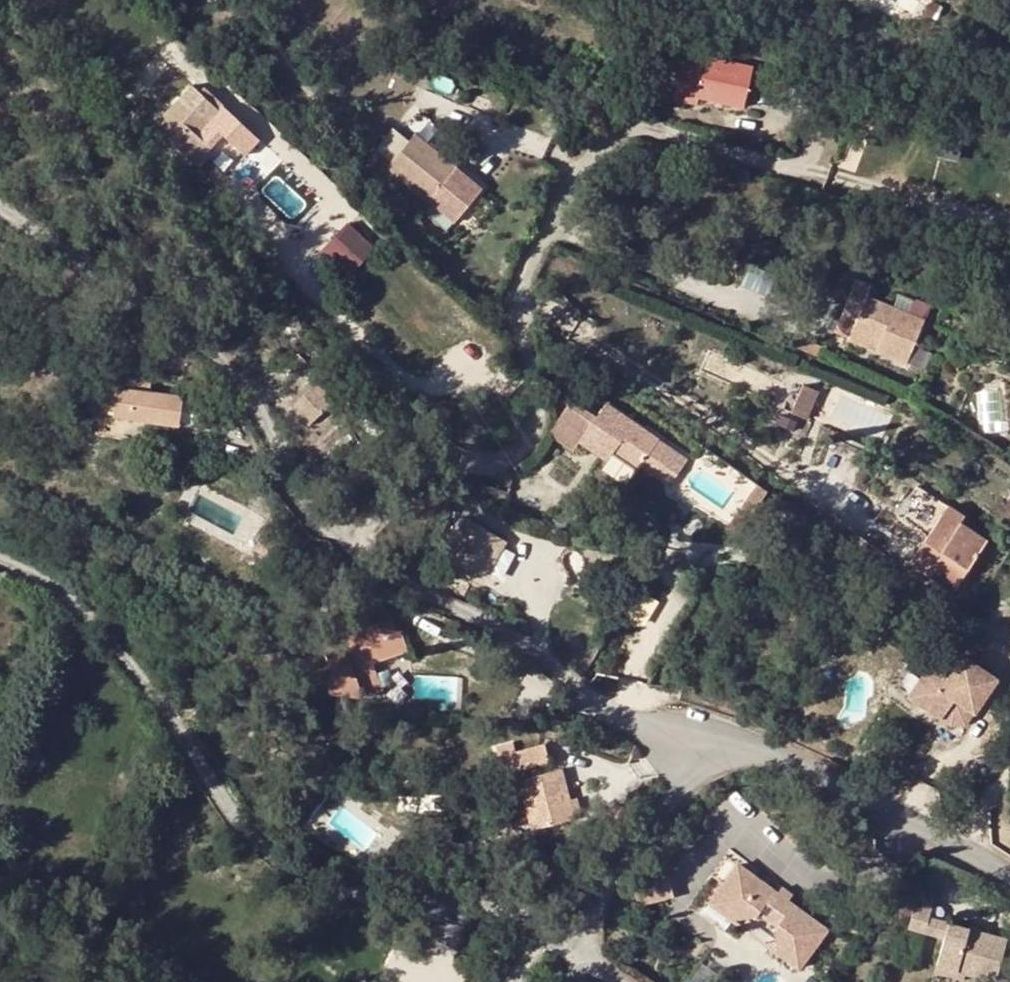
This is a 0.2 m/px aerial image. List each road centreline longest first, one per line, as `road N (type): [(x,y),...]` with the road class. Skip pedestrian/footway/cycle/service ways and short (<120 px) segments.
road 1 (residential): [(829,177),(648,130),(617,140),(573,188),(519,293),(518,326),(538,389),(533,436),(508,459),(431,465),(351,547)]
road 2 (residential): [(575,942),(506,911),(359,896),(304,877),(258,847),(159,698),(48,580),(0,558)]
road 3 (residential): [(0,204),(233,382),(263,417),(296,492),(351,547)]
road 4 (residential): [(351,547),(507,631),(605,704),(703,743)]
road 5 (residential): [(703,743),(801,770),(1009,885)]
road 6 (residential): [(703,743),(575,942)]

